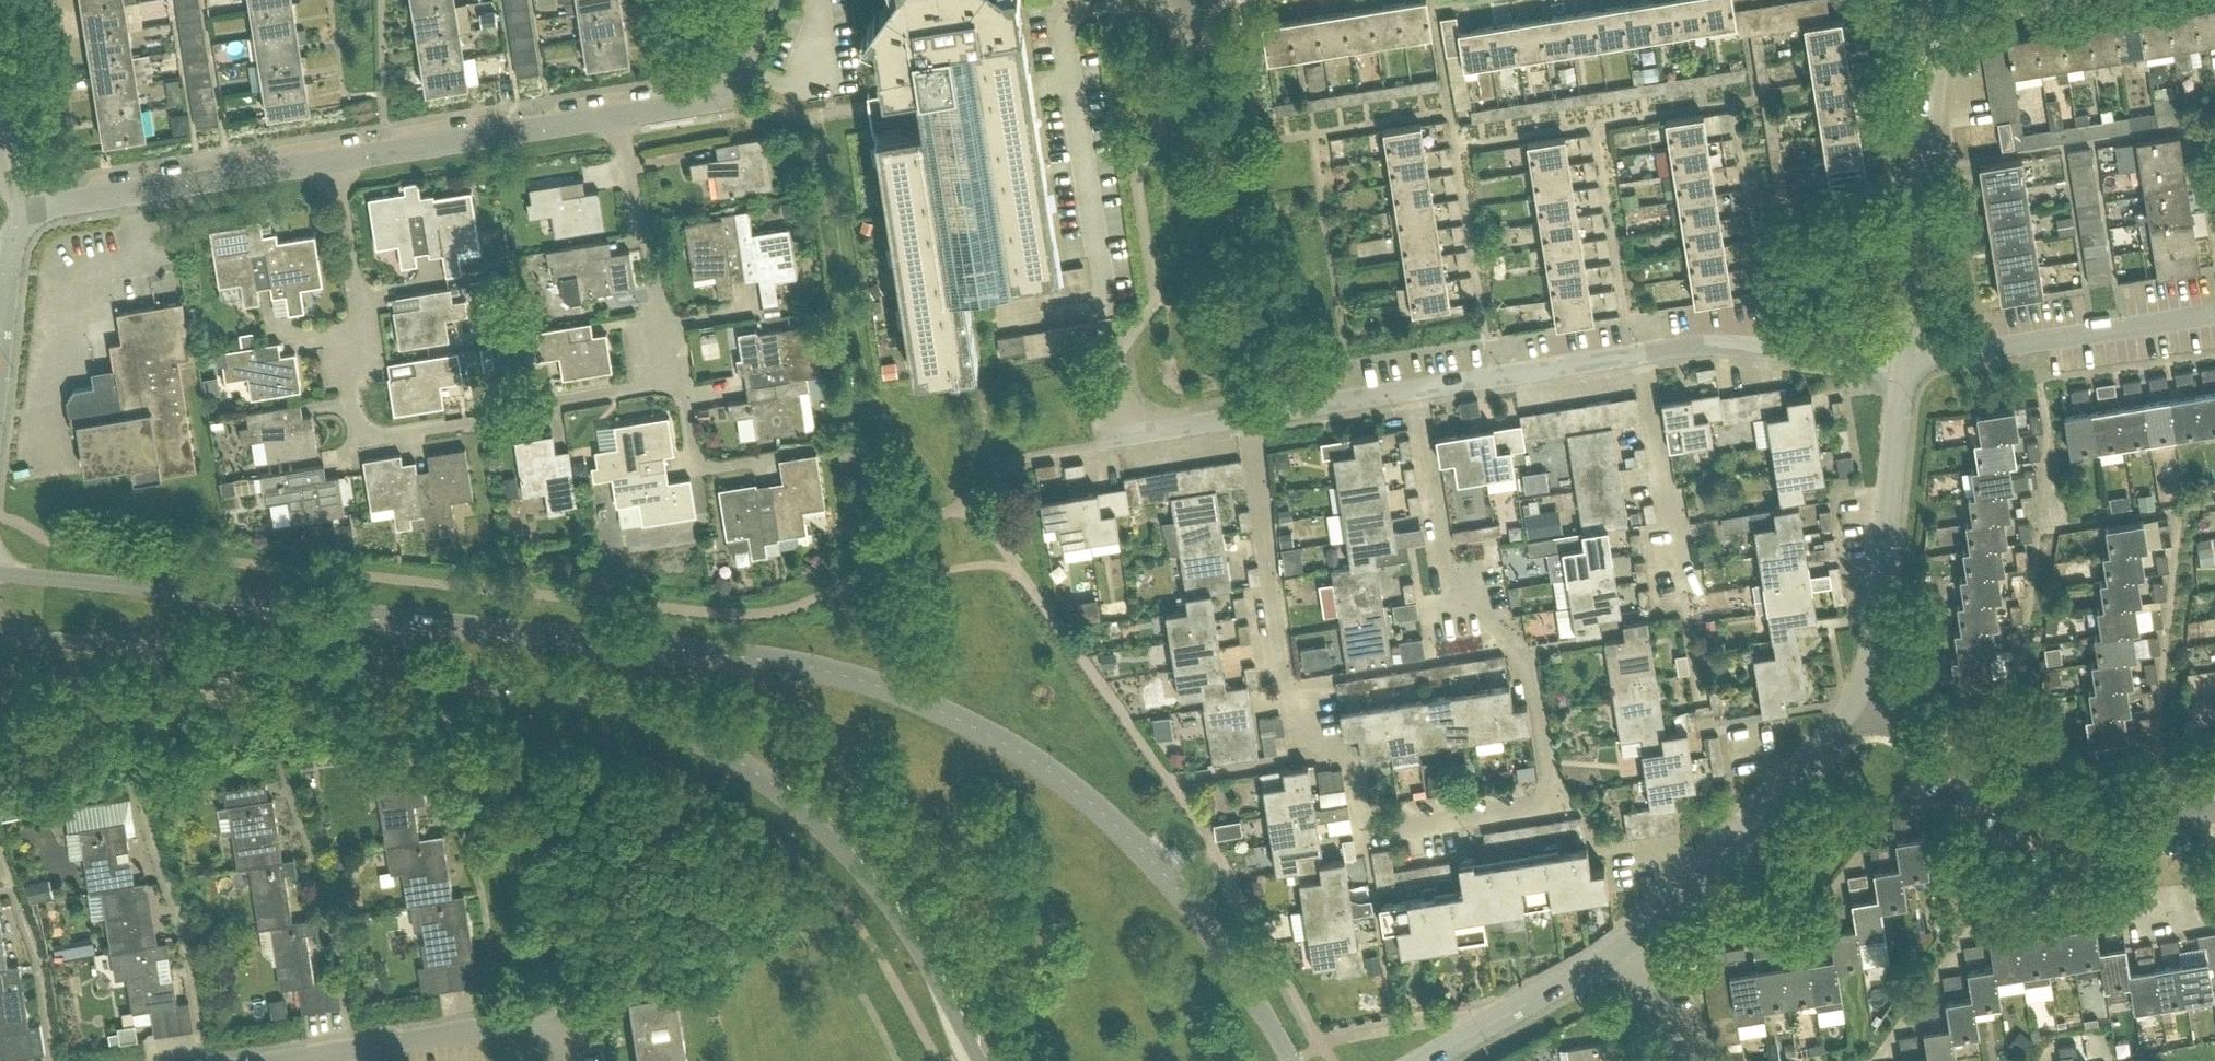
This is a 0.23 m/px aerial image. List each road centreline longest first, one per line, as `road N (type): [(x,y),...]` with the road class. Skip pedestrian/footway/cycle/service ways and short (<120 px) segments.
road 1 (tertiary): [(1292,1060),(1236,964),(1104,809),(1004,738),(918,698),(827,668),(0,571)]
road 2 (tertiary): [(0,635),(532,686),(650,716),(795,796),(866,869),(980,1060)]
road 3 (residential): [(1245,417),(1288,695),(1354,762),(1362,809),(1382,825),(1530,803),(1548,781),(1530,658),(1449,589),(1420,388)]
road 4 (residential): [(357,322),(351,385),(357,423),(368,435),(531,415),(562,398),(667,381)]
road 5 (residential): [(1863,702),(2050,834),(2214,810)]
road 6 (unclassified): [(1901,353),(1940,0)]
road 7 (unclassified): [(1614,953),(1863,702)]
road 8 (unclassified): [(1863,702),(1901,353)]
road 9 (residential): [(1901,353),(2214,313)]
road 10 (residential): [(560,1060),(553,1019),(288,1060)]
road 11 (unclassified): [(27,201),(333,159)]
road 12 (unclassified): [(333,159),(619,112)]
road 13 (residential): [(1647,350),(1711,342),(1901,353)]
road 14 (residential): [(1420,388),(1647,350)]
road 15 (unclassified): [(1419,1060),(1614,953)]
road 16 (residential): [(662,324),(619,112)]
road 17 (residential): [(1675,564),(1647,350)]
road 18 (residential): [(1112,345),(1127,436),(1245,417)]
road 19 (unclassified): [(619,112),(726,89),(768,0)]
road 20 (residential): [(1245,417),(1420,388)]
road 21 (residential): [(333,159),(357,322)]
road 22 (residential): [(766,461),(717,465),(699,457),(683,392),(667,381)]
road 23 (unclassified): [(0,353),(12,245),(27,201)]
road 24 (residential): [(1678,1060),(1614,953)]

